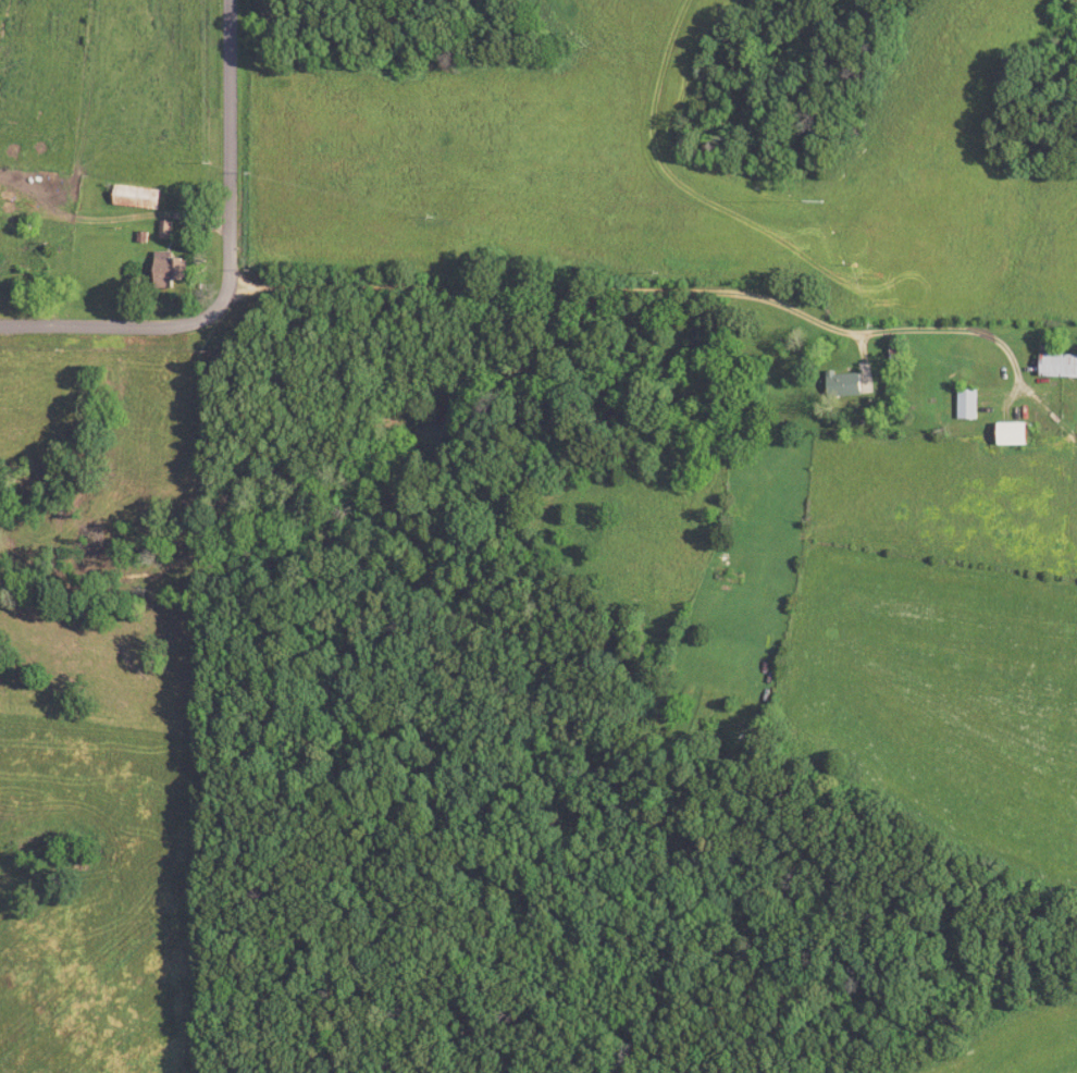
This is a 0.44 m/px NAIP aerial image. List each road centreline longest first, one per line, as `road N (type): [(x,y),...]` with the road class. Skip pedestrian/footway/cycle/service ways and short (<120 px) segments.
road 1 (residential): [(213,295),(748,294),(843,335),(966,329),(989,337),(1056,427)]
road 2 (residential): [(0,328),(196,321),(220,284),(231,0)]
road 3 (residential): [(0,193),(51,221),(221,223)]

